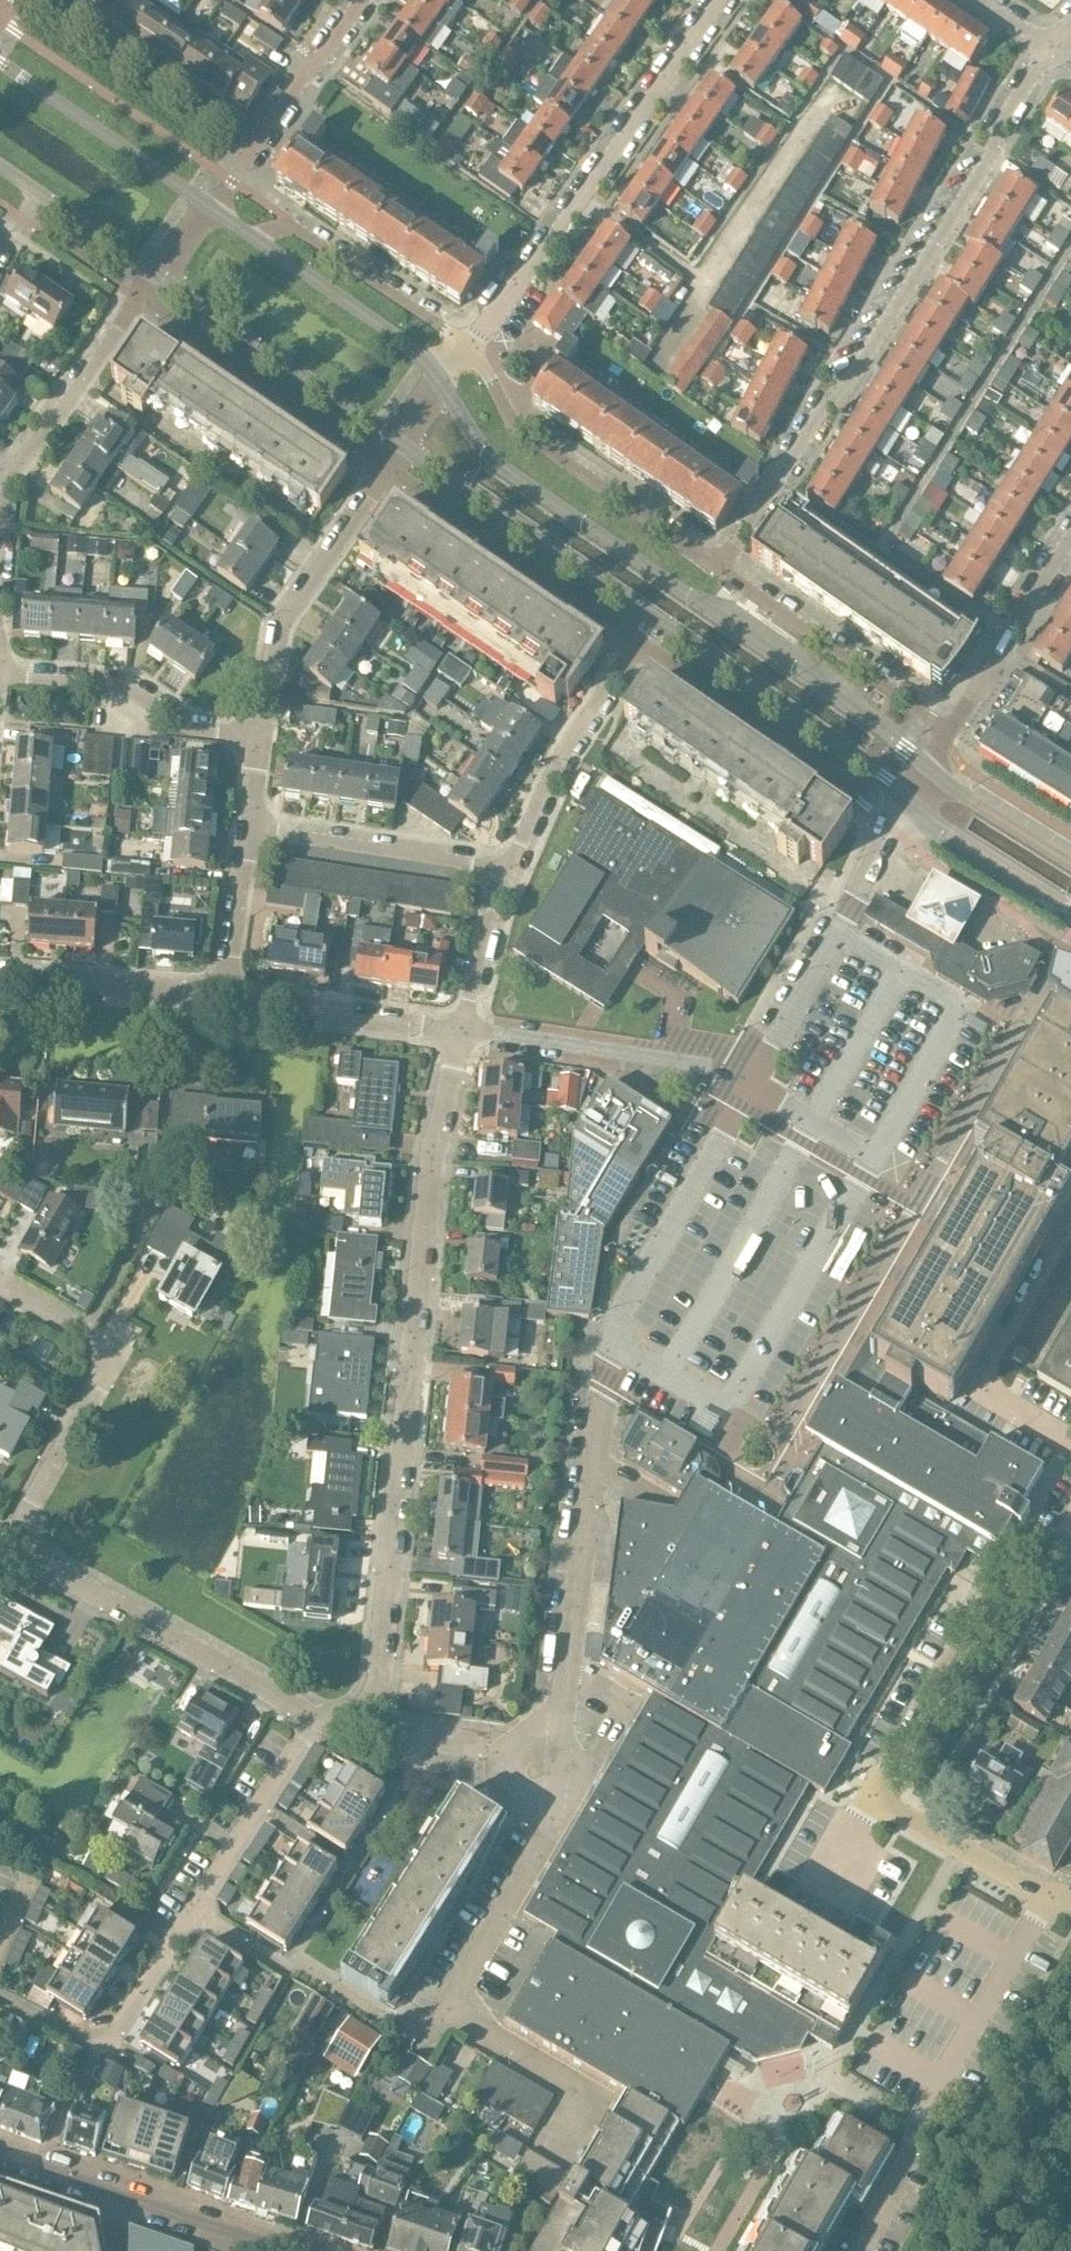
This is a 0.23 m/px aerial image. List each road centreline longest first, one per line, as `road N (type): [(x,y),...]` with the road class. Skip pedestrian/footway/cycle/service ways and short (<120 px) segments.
road 1 (residential): [(443,2010),(545,1838),(602,1355),(754,1084)]
road 2 (residential): [(376,1731),(431,1162),(460,1031)]
road 3 (tertiary): [(925,769),(486,457),(441,383)]
road 4 (residential): [(1048,43),(990,156),(716,570)]
road 5 (residential): [(0,1992),(105,2046),(314,1717)]
road 6 (residential): [(722,0),(467,350)]
road 7 (residential): [(859,2250),(939,2080),(1049,1896)]
road 8 (residential): [(5,1546),(113,1351),(0,1286)]
road 9 (residential): [(314,1717),(5,1546)]
road 10 (residential): [(871,1796),(970,1620),(1022,1606),(1070,1529)]
road 11 (residential): [(716,570),(514,425),(467,350)]
road 12 (residential): [(261,736),(279,621),(402,446)]
road 13 (residential): [(754,1084),(841,935),(907,797)]
road 14 (tertiary): [(402,446),(659,620)]
road 15 (residential): [(154,278),(44,434),(5,475),(0,533)]
road 16 (residential): [(1070,1222),(973,1389),(1070,1445)]
road 17 (tertiary): [(659,620),(907,797)]
road 18 (residential): [(286,2250),(0,2150)]
road 19 (residential): [(754,1084),(709,1066),(460,1031)]
road 20 (tertiary): [(154,278),(402,446)]
road 21 (residential): [(503,870),(570,739),(659,620)]
road 22 (residential): [(942,740),(932,723),(716,570)]
road 23 (residential): [(2,673),(128,687),(188,729),(261,736)]
road 24 (residential): [(209,207),(364,0)]
road 25 (residential): [(503,870),(249,828)]
road 26 (residential): [(467,350),(439,322),(291,225),(256,240)]
road 27 (tertiary): [(209,207),(0,65)]
road 28 (residential): [(942,740),(1070,535)]
road 29 (residential): [(227,994),(460,1031)]
road 30 (tertiary): [(441,383),(414,351),(256,240)]
road 31 (residential): [(563,2150),(593,2099),(443,2010)]
road 32 (residential): [(0,977),(227,994)]
road 33 (residential): [(1049,1896),(871,1796)]
road 34 (tertiary): [(907,797),(938,825),(1070,907)]
road 35 (tertiary): [(0,173),(154,278)]
road 36 (tertiary): [(1070,863),(925,769)]
road 37 (residential): [(227,994),(249,828)]
road 38 (residential): [(460,1031),(503,870)]
road 39 (residential): [(507,1749),(376,1731)]

